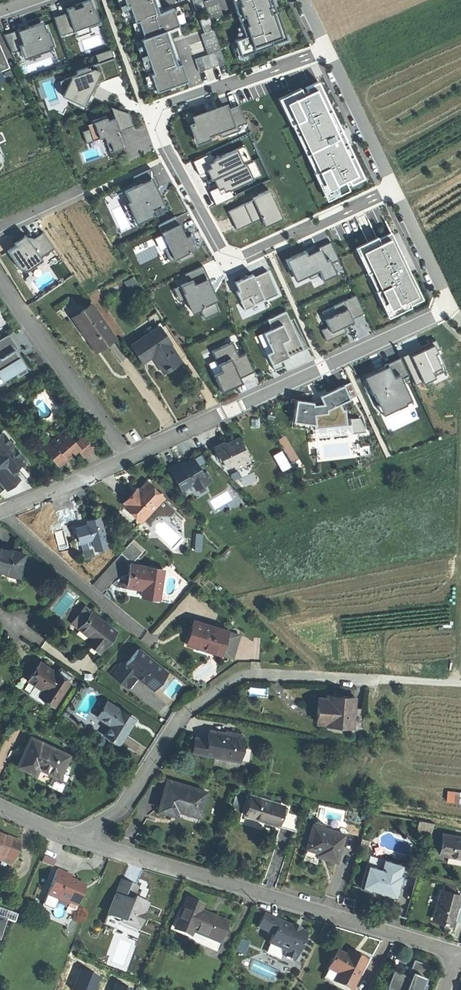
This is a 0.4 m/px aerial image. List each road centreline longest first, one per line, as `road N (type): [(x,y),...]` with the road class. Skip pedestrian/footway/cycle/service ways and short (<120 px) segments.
road 1 (residential): [(327,50),(163,106),(160,129),(219,246),(243,256),(393,186)]
road 2 (residential): [(124,459),(448,312),(393,186)]
road 3 (residential): [(81,839),(456,953)]
road 4 (residential): [(377,681),(237,676),(182,714),(122,807),(81,839)]
road 5 (residential): [(0,280),(124,459)]
road 6 (track): [(456,682),(460,480)]
road 7 (residential): [(0,514),(141,636)]
road 8 (residential): [(393,186),(327,50)]
road 9 (residential): [(0,511),(124,459)]

